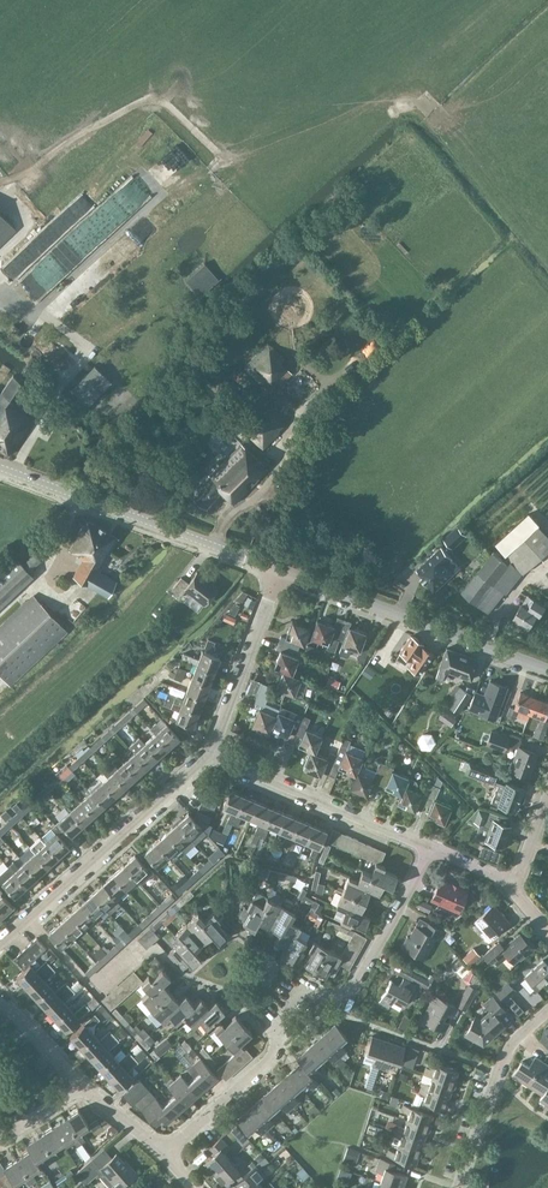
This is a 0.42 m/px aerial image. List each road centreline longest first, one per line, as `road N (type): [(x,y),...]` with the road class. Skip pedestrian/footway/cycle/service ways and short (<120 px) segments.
road 1 (residential): [(164,1154),(269,1060),(278,1022),(303,995),(353,991),(431,848)]
road 2 (tertiary): [(285,571),(0,461)]
road 3 (residential): [(0,942),(209,754)]
road 4 (tertiary): [(547,670),(285,571)]
road 5 (residential): [(431,848),(209,754)]
road 6 (residential): [(547,1010),(508,1048),(459,1187)]
road 7 (residential): [(209,754),(285,571)]
road 8 (residential): [(82,1086),(0,998)]

